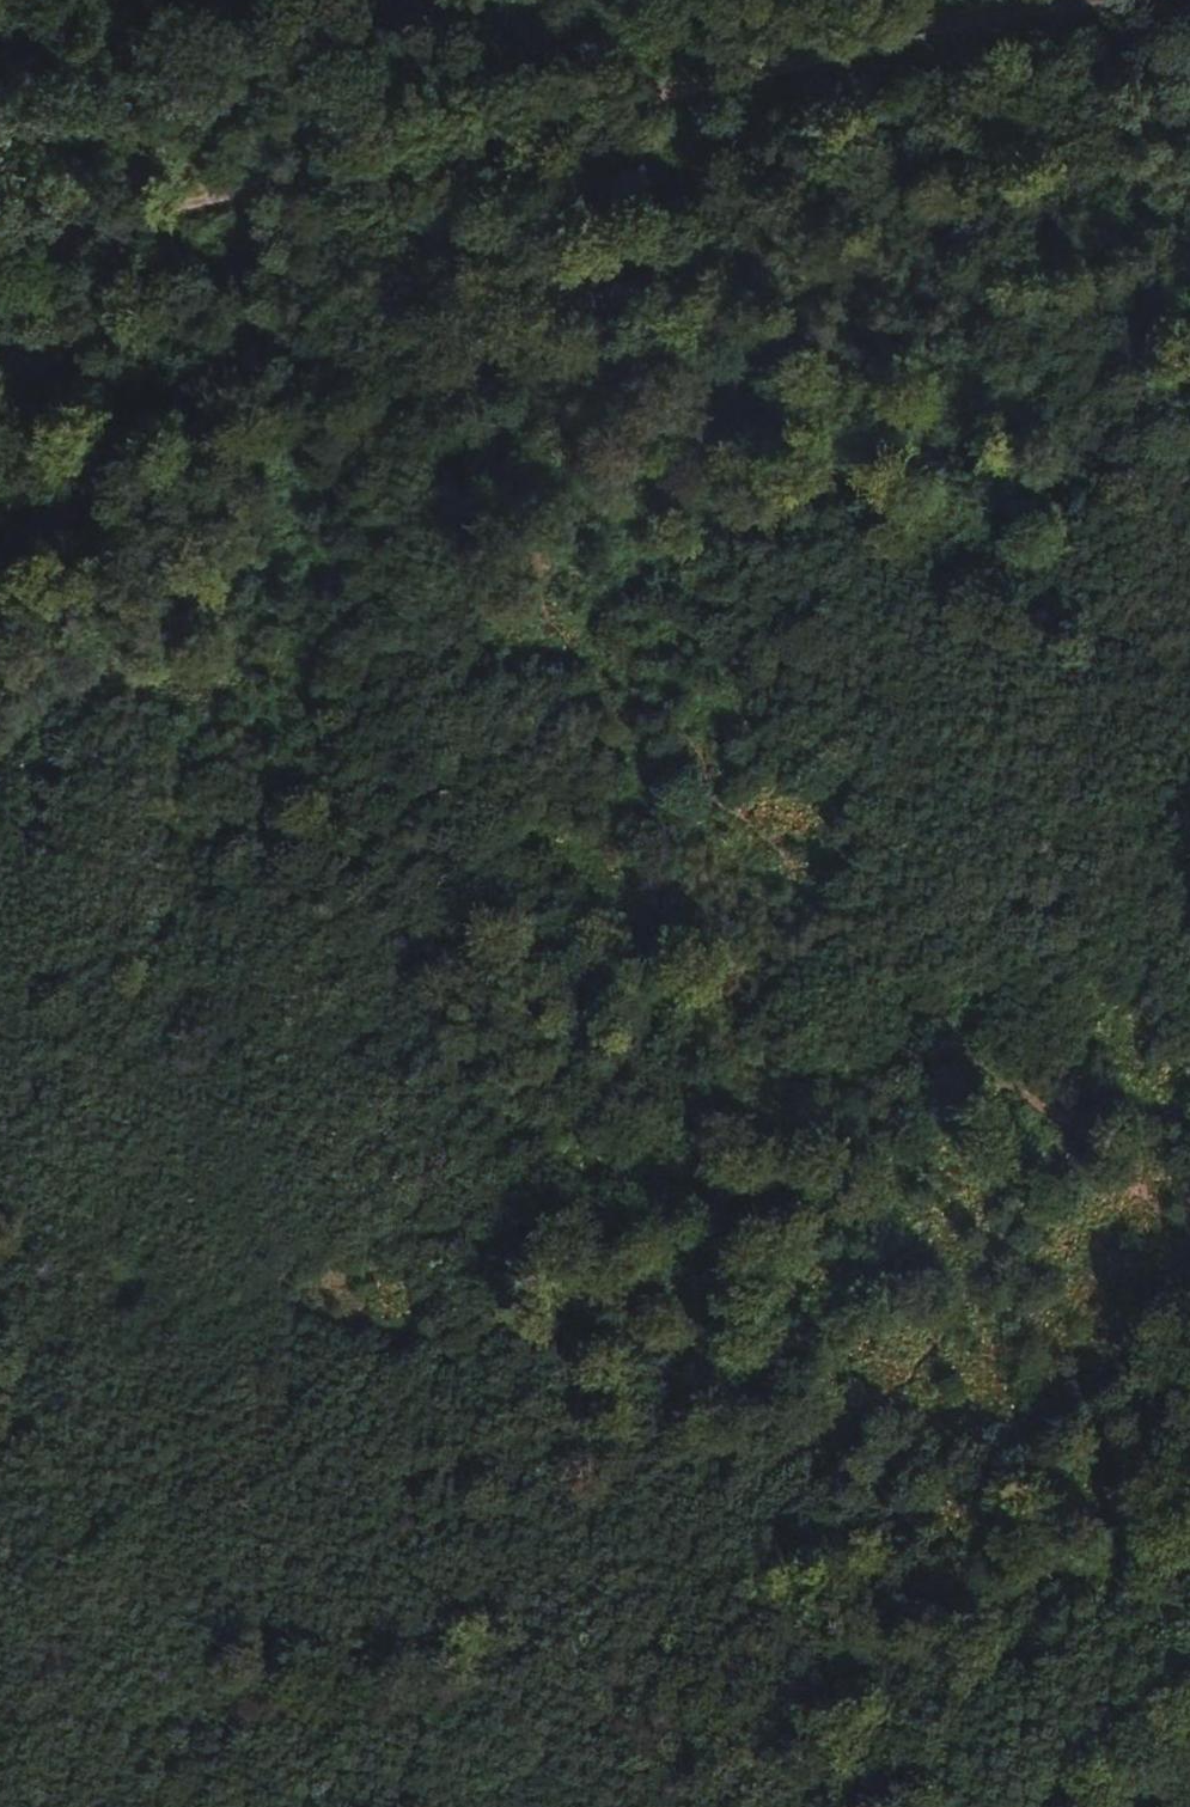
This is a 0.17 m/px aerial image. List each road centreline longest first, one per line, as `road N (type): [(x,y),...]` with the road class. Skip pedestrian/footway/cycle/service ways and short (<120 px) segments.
road 1 (track): [(1093,0),(0,256)]
road 2 (track): [(1077,1806),(1189,1707)]

